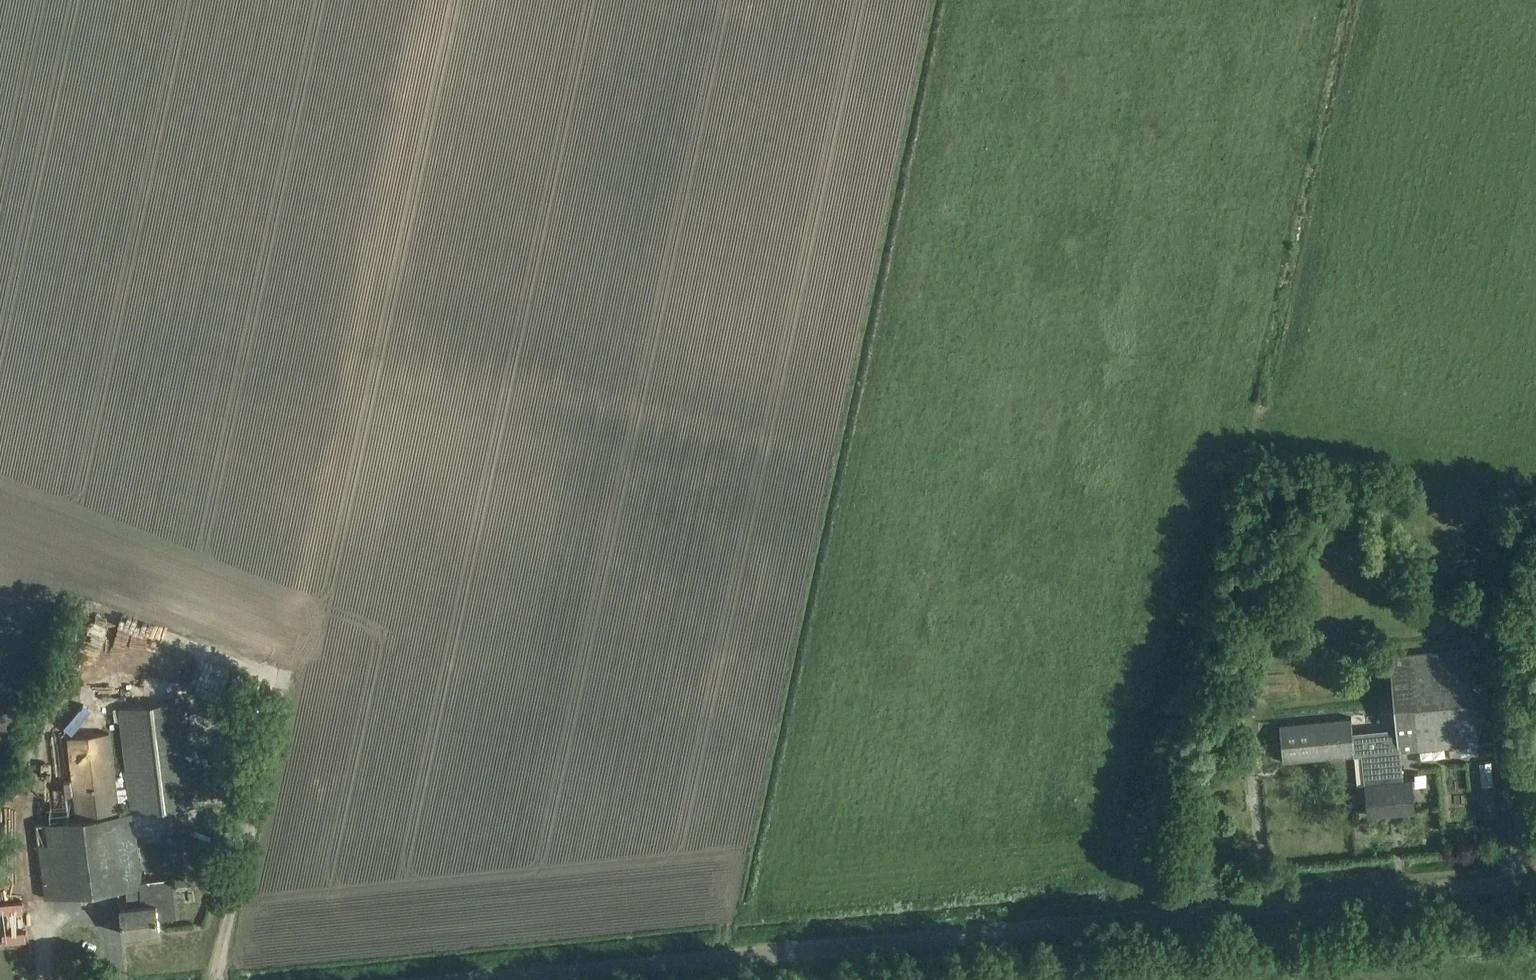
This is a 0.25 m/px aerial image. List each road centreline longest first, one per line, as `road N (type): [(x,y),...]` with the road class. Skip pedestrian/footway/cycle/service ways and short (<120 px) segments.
road 1 (unclassified): [(477,979),(1535,881)]
road 2 (track): [(432,0),(212,979)]

